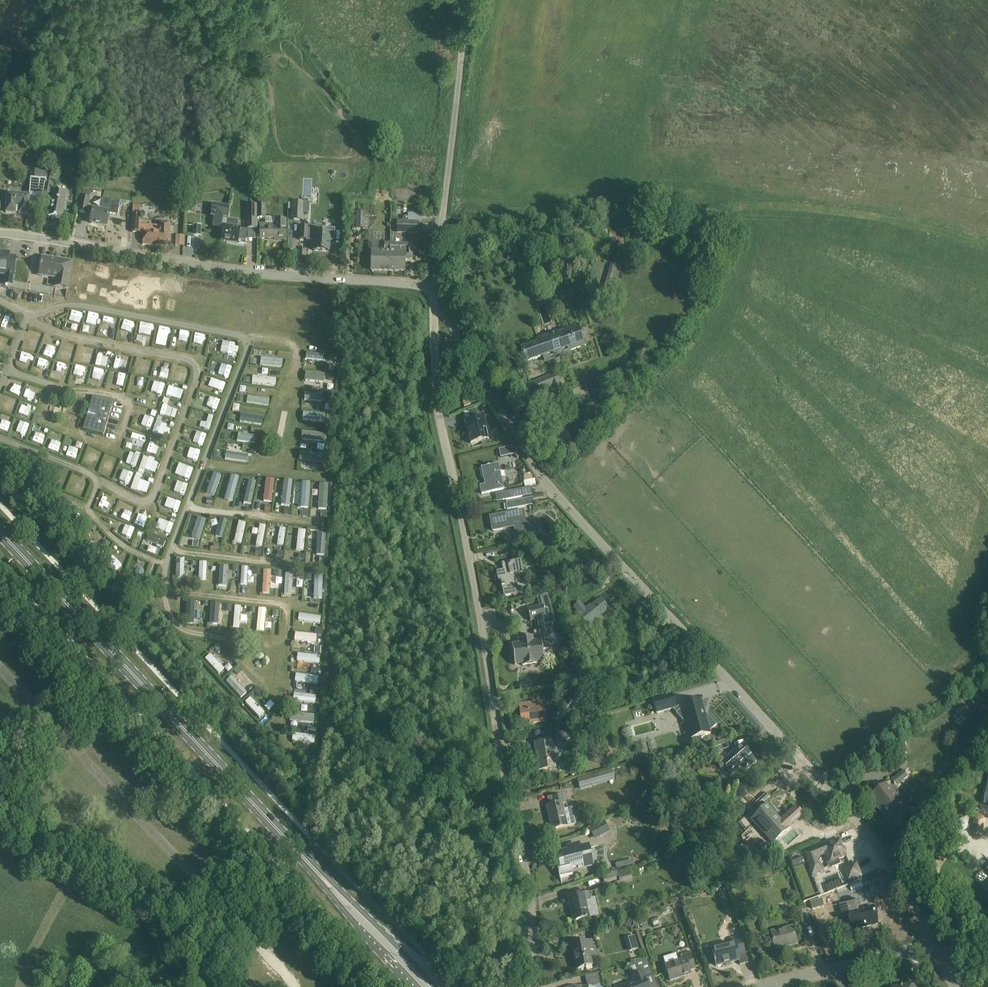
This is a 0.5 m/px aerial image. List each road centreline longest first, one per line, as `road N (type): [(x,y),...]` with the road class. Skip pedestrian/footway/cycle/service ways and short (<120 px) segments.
road 1 (unclassified): [(493,395),(549,480),(844,796),(936,940)]
road 2 (residential): [(526,986),(524,863),(436,392)]
road 3 (primary): [(311,865),(0,532)]
road 4 (unclassified): [(436,287),(268,275),(0,234)]
road 5 (track): [(87,338),(198,368),(151,499),(99,479)]
road 6 (unclassified): [(436,287),(464,0)]
road 7 (track): [(246,338),(295,342),(298,351),(289,472),(205,462)]
road 8 (track): [(165,596),(177,625),(216,636),(273,690),(284,680),(288,605)]
road 9 (track): [(54,387),(41,419),(114,445),(128,400),(74,391)]
road 10 (residential): [(749,986),(936,940)]
road 11 (track): [(49,455),(99,479),(87,513),(137,553),(166,564)]
road 12 (primary): [(437,986),(311,865)]
road 13 (primary): [(311,865),(411,986)]
road 14 (track): [(317,607),(164,589)]
road 15 (track): [(316,567),(172,548)]
road 16 (track): [(318,522),(188,504)]

